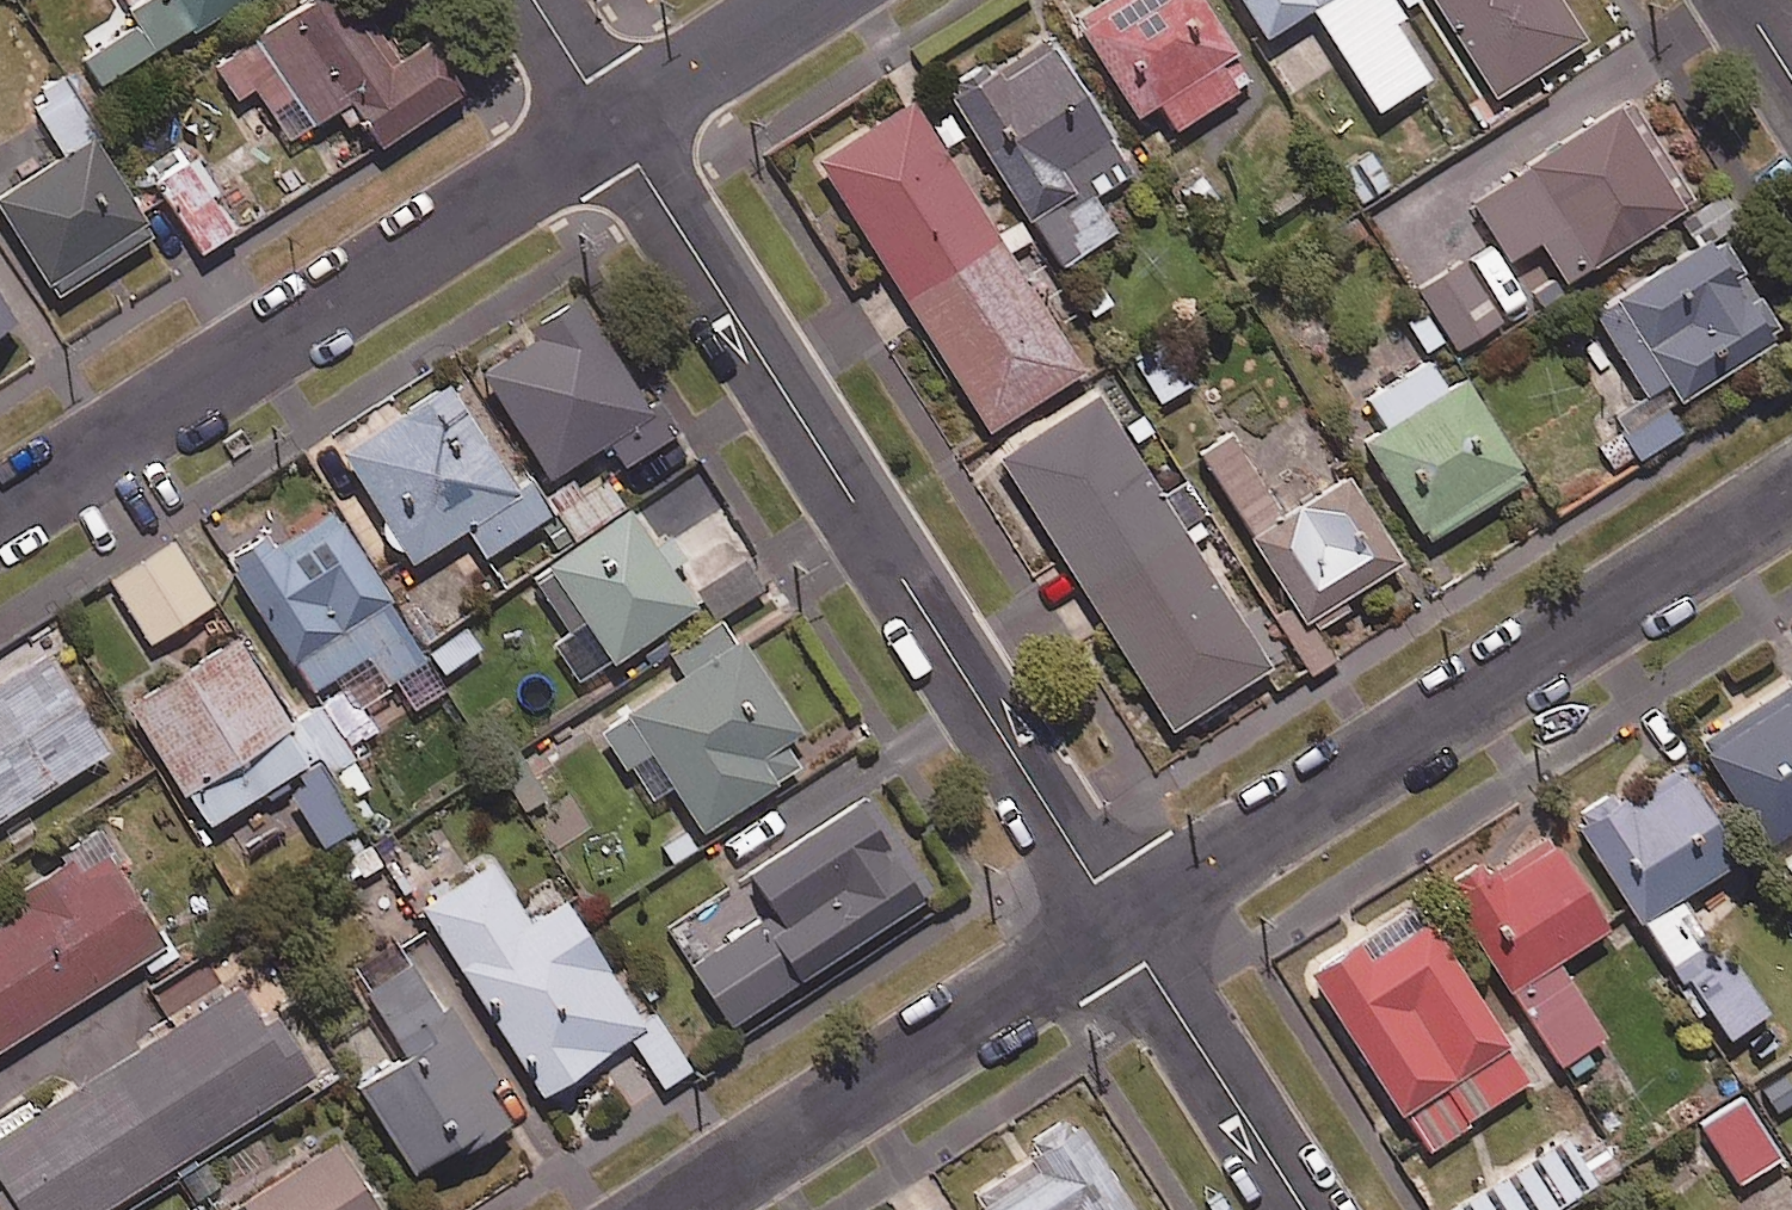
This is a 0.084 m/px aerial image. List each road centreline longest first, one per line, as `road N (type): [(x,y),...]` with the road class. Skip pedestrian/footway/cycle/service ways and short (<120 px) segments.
road 1 (residential): [(1121,923),(613,125)]
road 2 (residential): [(1121,923),(1791,493)]
road 3 (residential): [(0,515),(613,125)]
road 4 (residential): [(671,1209),(1121,923)]
road 5 (residential): [(1304,1209),(1121,923)]
road 6 (residential): [(613,125),(809,0)]
road 7 (residential): [(613,125),(534,0)]

